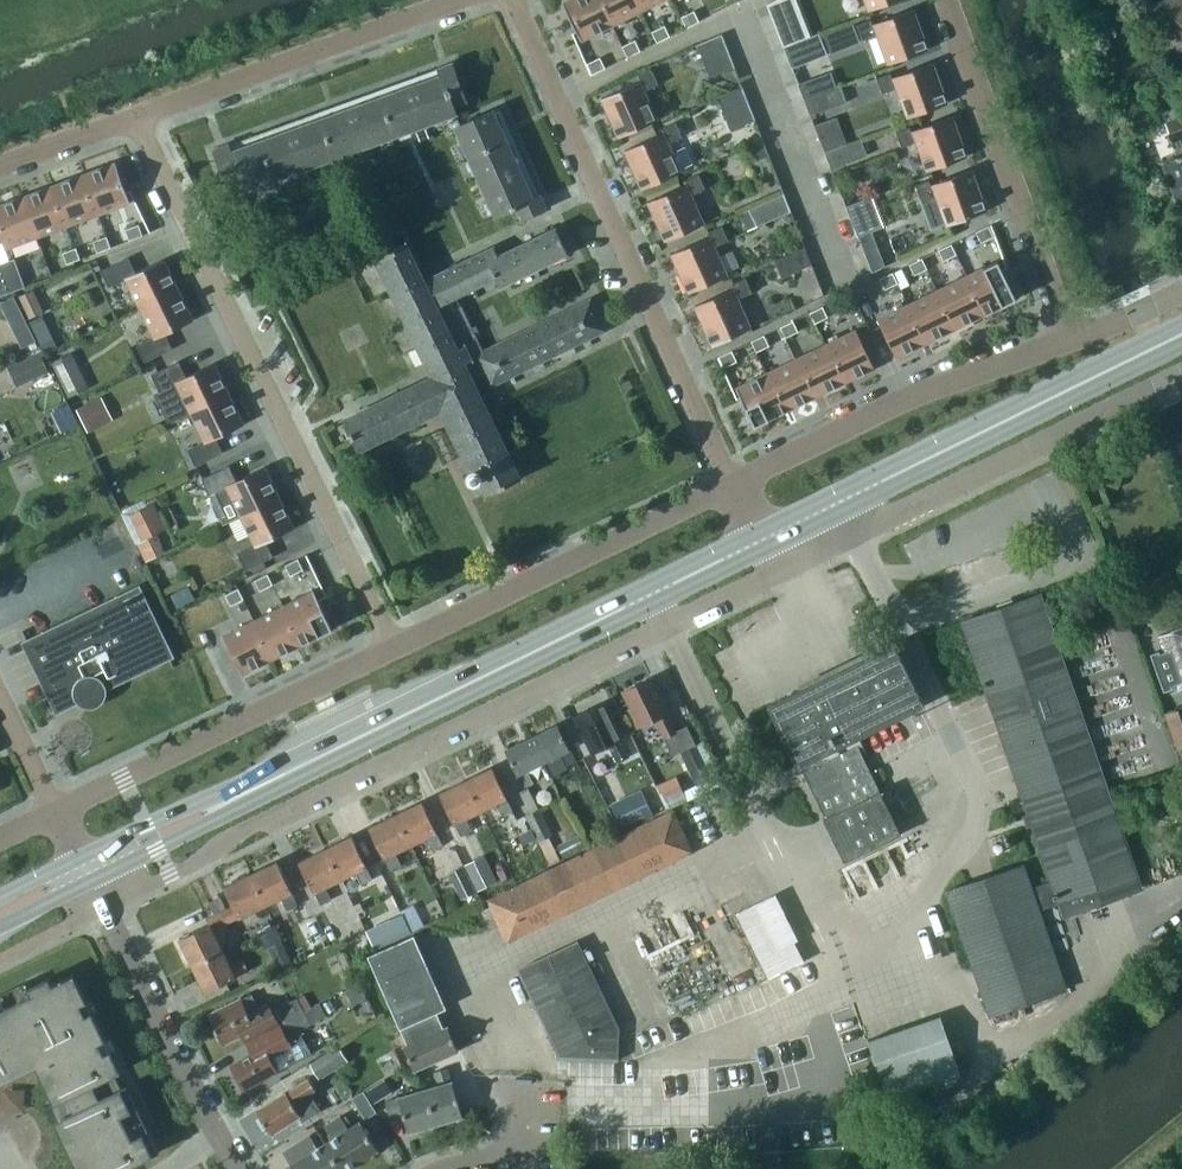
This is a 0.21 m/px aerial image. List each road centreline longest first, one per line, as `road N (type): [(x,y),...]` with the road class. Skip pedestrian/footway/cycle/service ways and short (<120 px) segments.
road 1 (residential): [(103,906),(237,831),(1154,386)]
road 2 (residential): [(395,646),(138,117)]
road 3 (residential): [(732,483),(516,0)]
road 4 (primary): [(327,751),(762,539)]
road 5 (primary): [(762,539),(1181,333)]
road 6 (residential): [(395,646),(55,811)]
road 7 (residential): [(732,483),(395,646)]
road 8 (residential): [(1070,339),(890,404),(732,483)]
road 9 (residential): [(947,0),(1070,339)]
road 10 (residential): [(138,117),(461,0)]
road 11 (residential): [(240,1168),(103,906)]
road 12 (primary): [(90,881),(284,784),(327,751)]
road 13 (primary): [(327,751),(274,767),(79,857)]
road 14 (residential): [(0,167),(138,117)]
road 15 (residential): [(55,811),(0,696)]
road 16 (residential): [(1181,292),(1070,339)]

